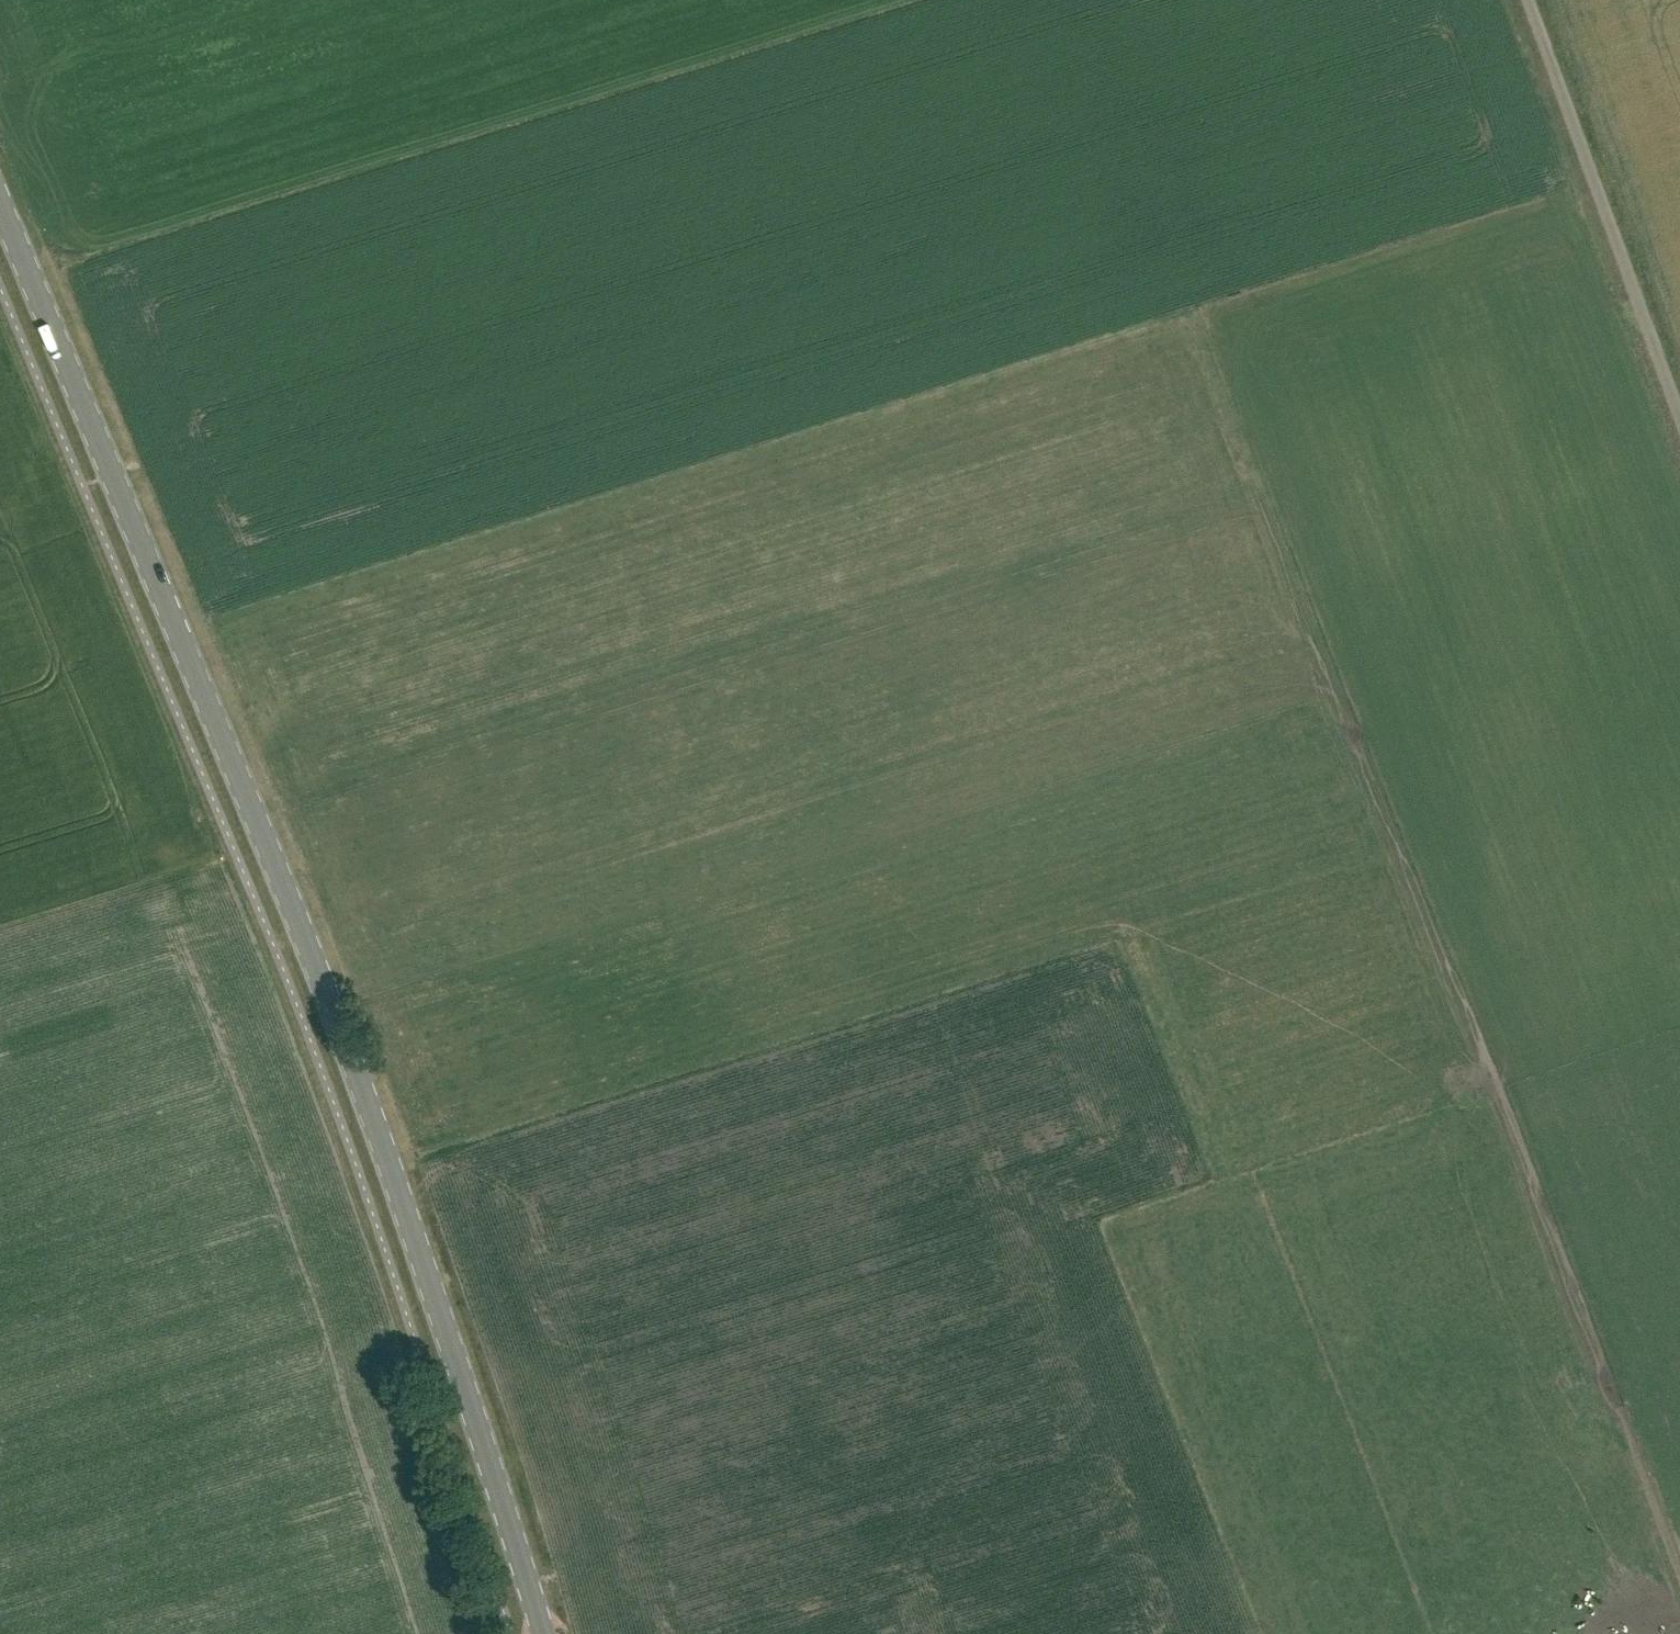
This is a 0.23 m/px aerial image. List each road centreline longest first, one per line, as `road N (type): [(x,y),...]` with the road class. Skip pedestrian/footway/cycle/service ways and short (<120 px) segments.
road 1 (primary): [(542,1633),(353,1064),(0,205)]
road 2 (unclassified): [(1679,418),(1527,0)]

